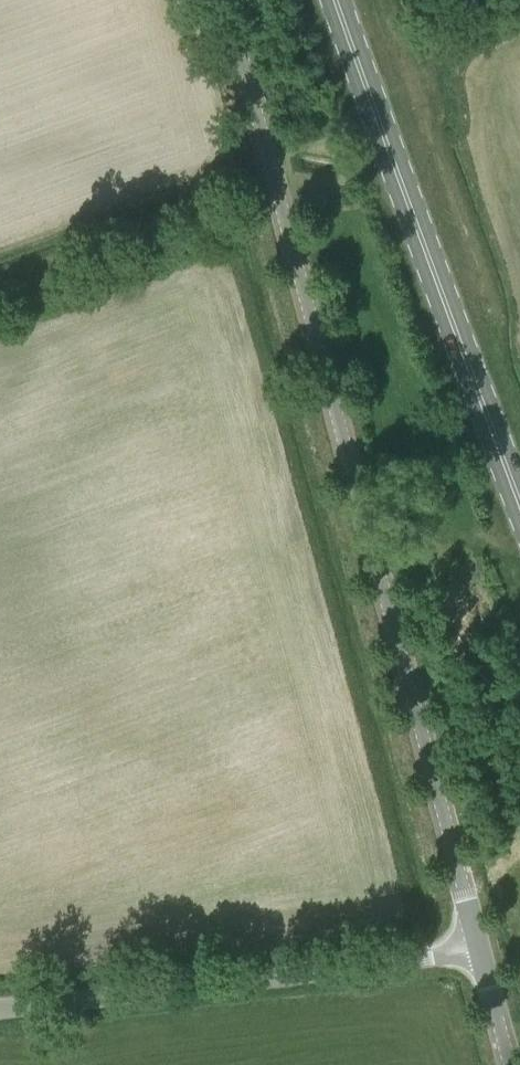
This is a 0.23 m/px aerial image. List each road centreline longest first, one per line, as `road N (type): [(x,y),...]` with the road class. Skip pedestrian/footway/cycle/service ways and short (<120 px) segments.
road 1 (unclassified): [(479,956),(227,0)]
road 2 (primary): [(519,507),(334,0)]
road 3 (unclassified): [(0,1004),(479,956)]

